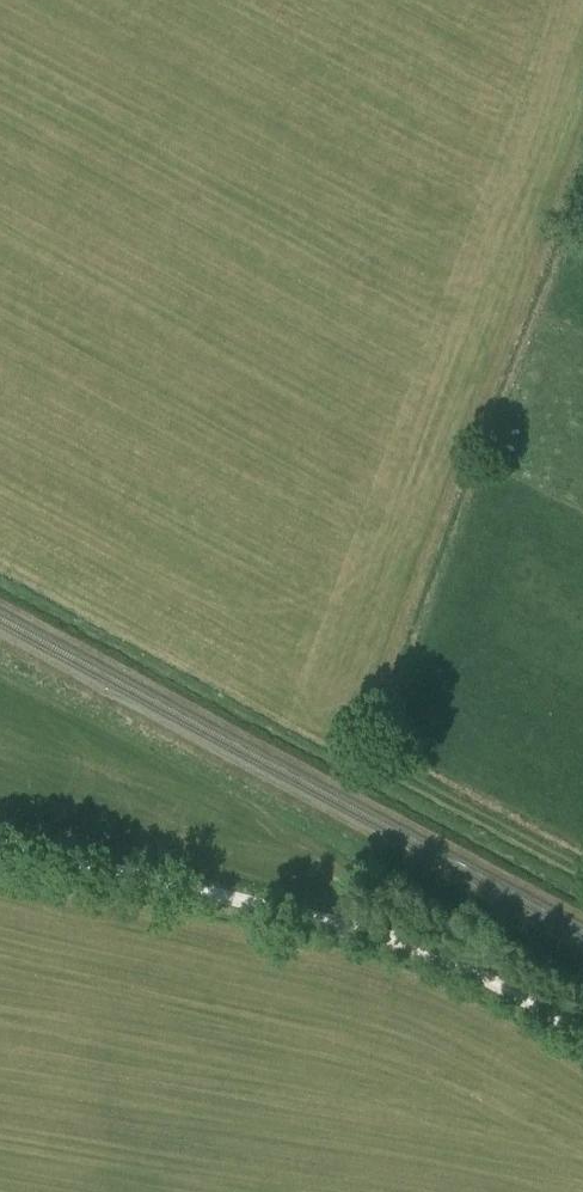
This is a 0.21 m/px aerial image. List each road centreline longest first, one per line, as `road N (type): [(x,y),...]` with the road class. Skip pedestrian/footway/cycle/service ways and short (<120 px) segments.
road 1 (unclassified): [(582,1026),(422,935),(0,834)]

